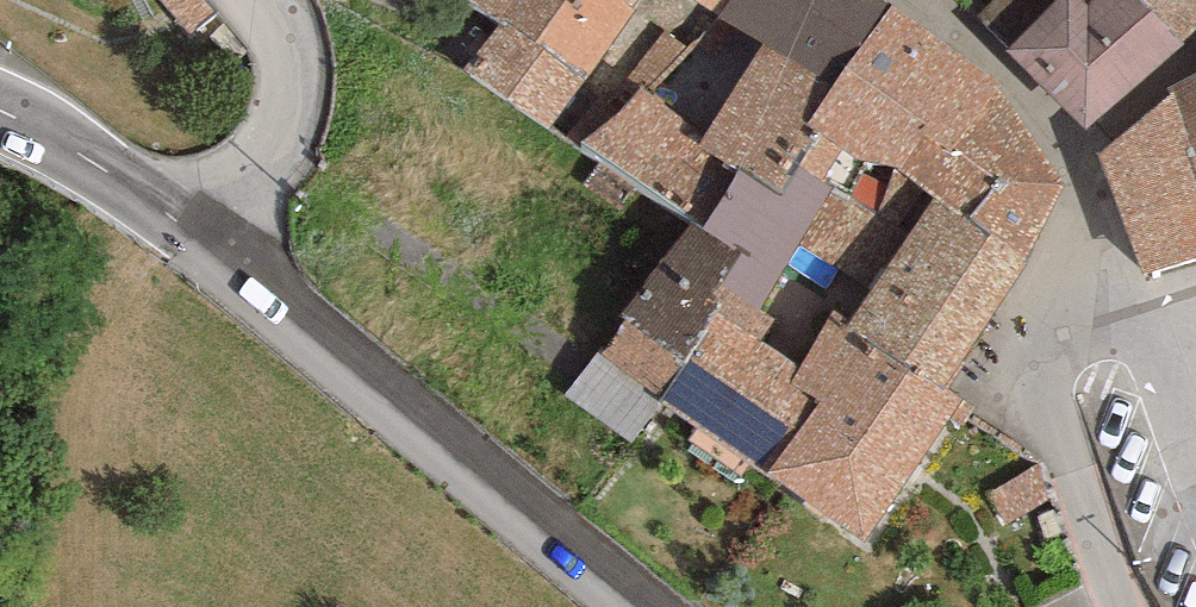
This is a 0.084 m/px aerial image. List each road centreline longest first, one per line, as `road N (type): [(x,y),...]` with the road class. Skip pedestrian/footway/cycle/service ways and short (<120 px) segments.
road 1 (tertiary): [(637,606),(199,237)]
road 2 (residential): [(1123,606),(1068,488),(1042,395),(1039,342),(1074,173)]
road 3 (residential): [(199,237),(269,155),(290,114),(291,44),(257,0)]
road 4 (tertiary): [(199,237),(55,139),(0,112)]
road 5 (residential): [(1195,48),(1074,173)]

